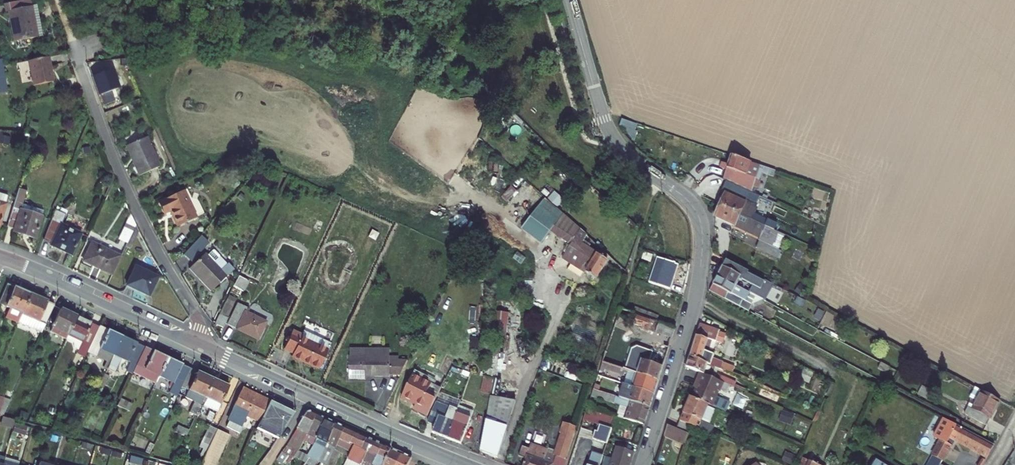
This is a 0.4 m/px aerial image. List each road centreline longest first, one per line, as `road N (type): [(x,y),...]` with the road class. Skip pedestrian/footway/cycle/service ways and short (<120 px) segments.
road 1 (unclassified): [(642,464),(693,303),(701,222),(685,197),(631,159),(606,125),(569,0)]
road 2 (residential): [(73,41),(121,176),(198,320),(196,343)]
road 3 (tertiary): [(196,343),(465,464)]
road 4 (tertiary): [(0,256),(196,343)]

